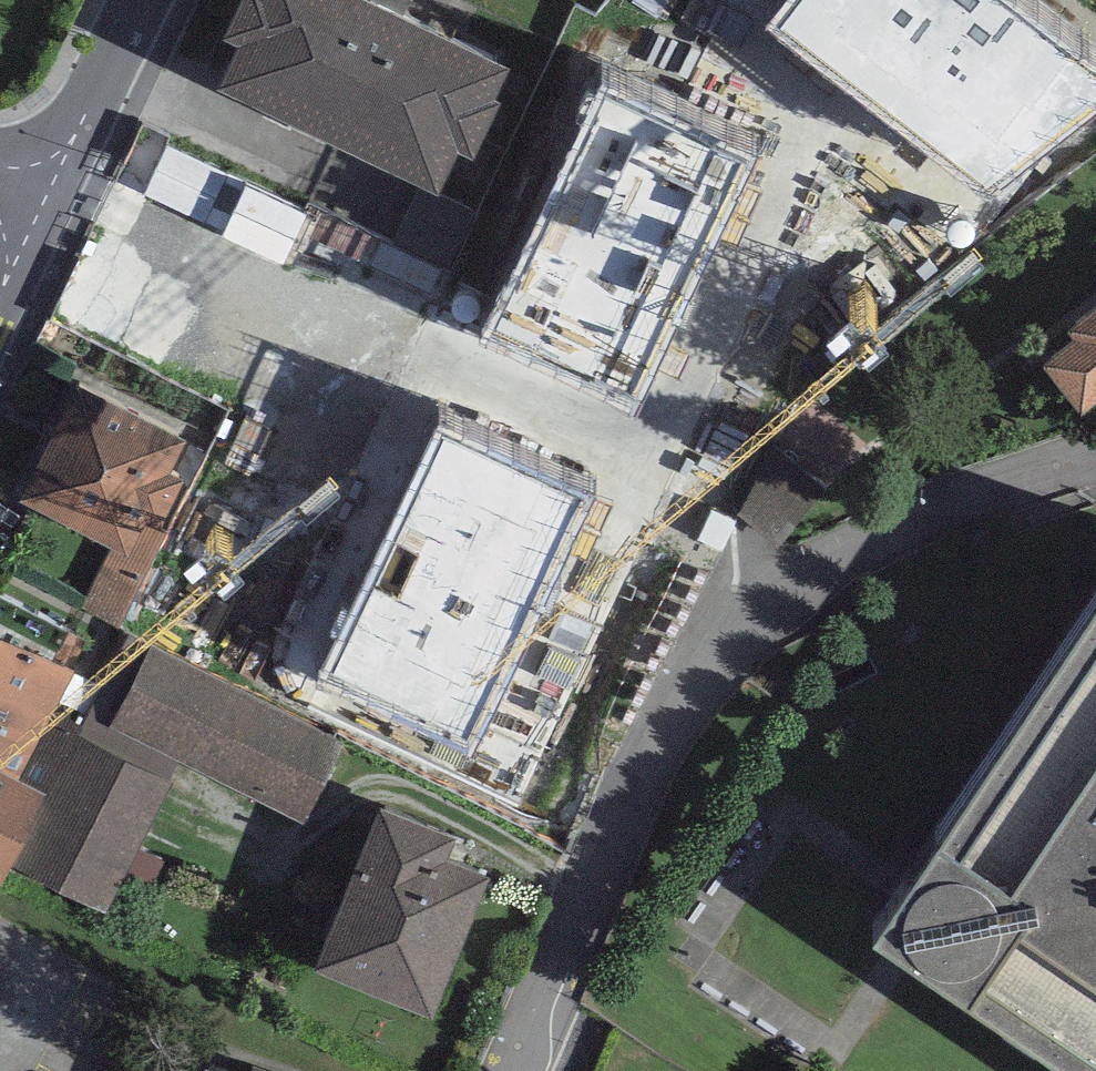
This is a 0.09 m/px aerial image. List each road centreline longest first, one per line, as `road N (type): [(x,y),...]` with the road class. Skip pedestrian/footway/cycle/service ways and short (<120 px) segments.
road 1 (residential): [(1095,463),(842,549),(730,620),(648,724),(518,1070)]
road 2 (residential): [(31,231),(144,0)]

